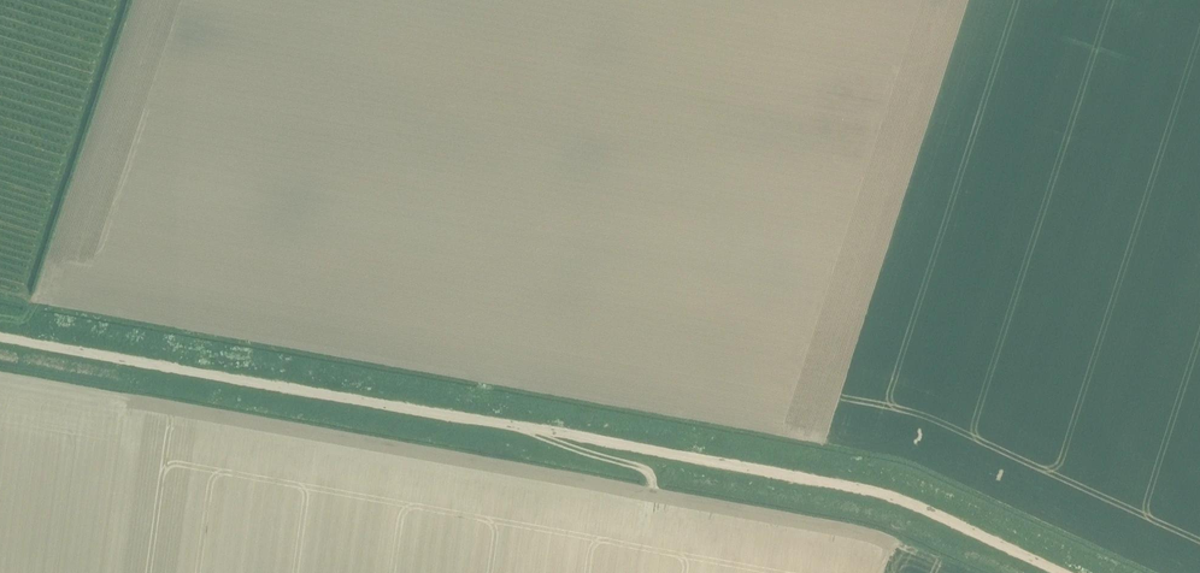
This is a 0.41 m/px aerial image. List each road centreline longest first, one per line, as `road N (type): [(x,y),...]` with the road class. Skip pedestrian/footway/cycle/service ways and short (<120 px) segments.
road 1 (track): [(1066,572),(872,491),(0,338)]

